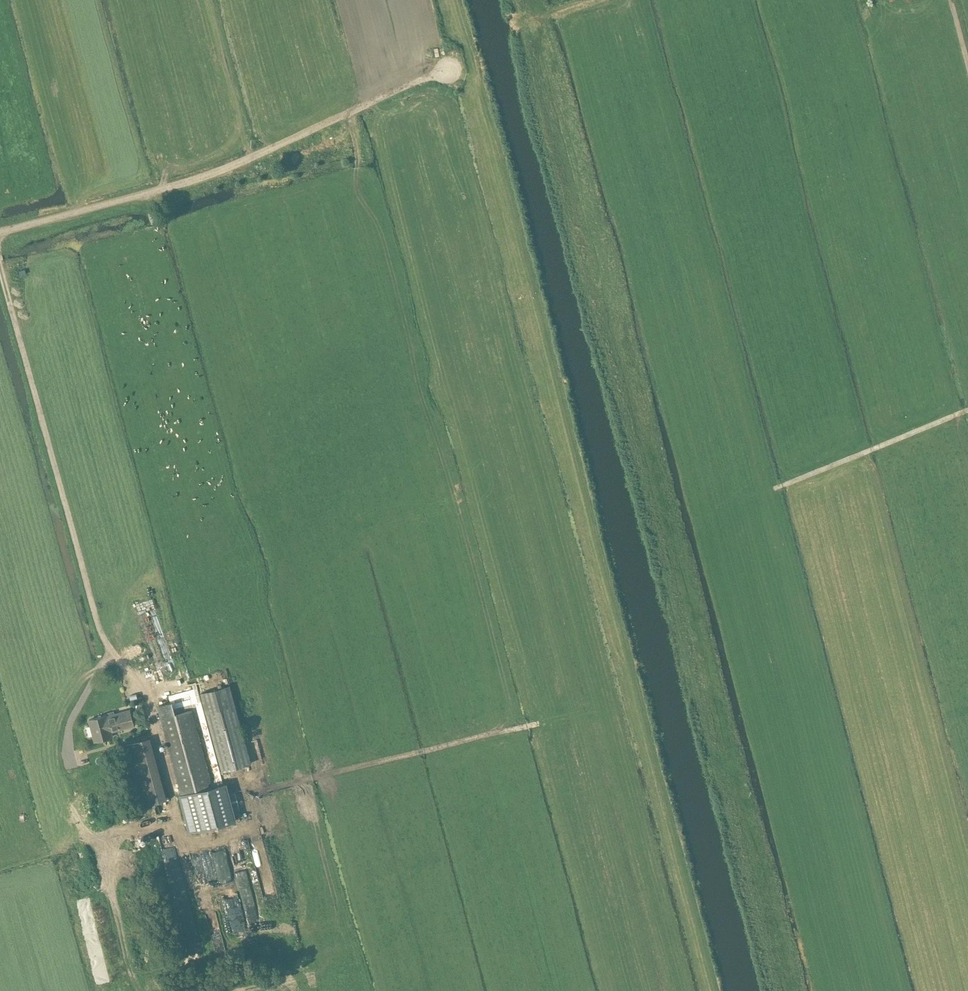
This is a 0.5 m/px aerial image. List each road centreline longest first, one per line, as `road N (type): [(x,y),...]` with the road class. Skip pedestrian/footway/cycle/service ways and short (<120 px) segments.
road 1 (unclassified): [(0,232),(245,161),(449,68)]
road 2 (track): [(772,490),(967,411)]

